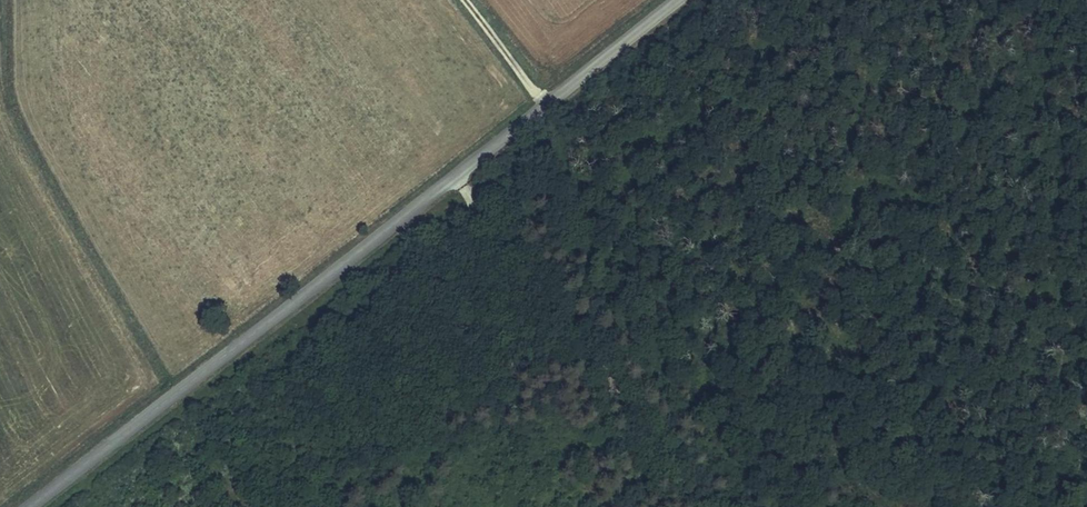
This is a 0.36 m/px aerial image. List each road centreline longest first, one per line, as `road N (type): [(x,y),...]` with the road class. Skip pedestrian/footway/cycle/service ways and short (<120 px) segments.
road 1 (tertiary): [(29,506),(675,0)]
road 2 (track): [(457,176),(719,506)]

